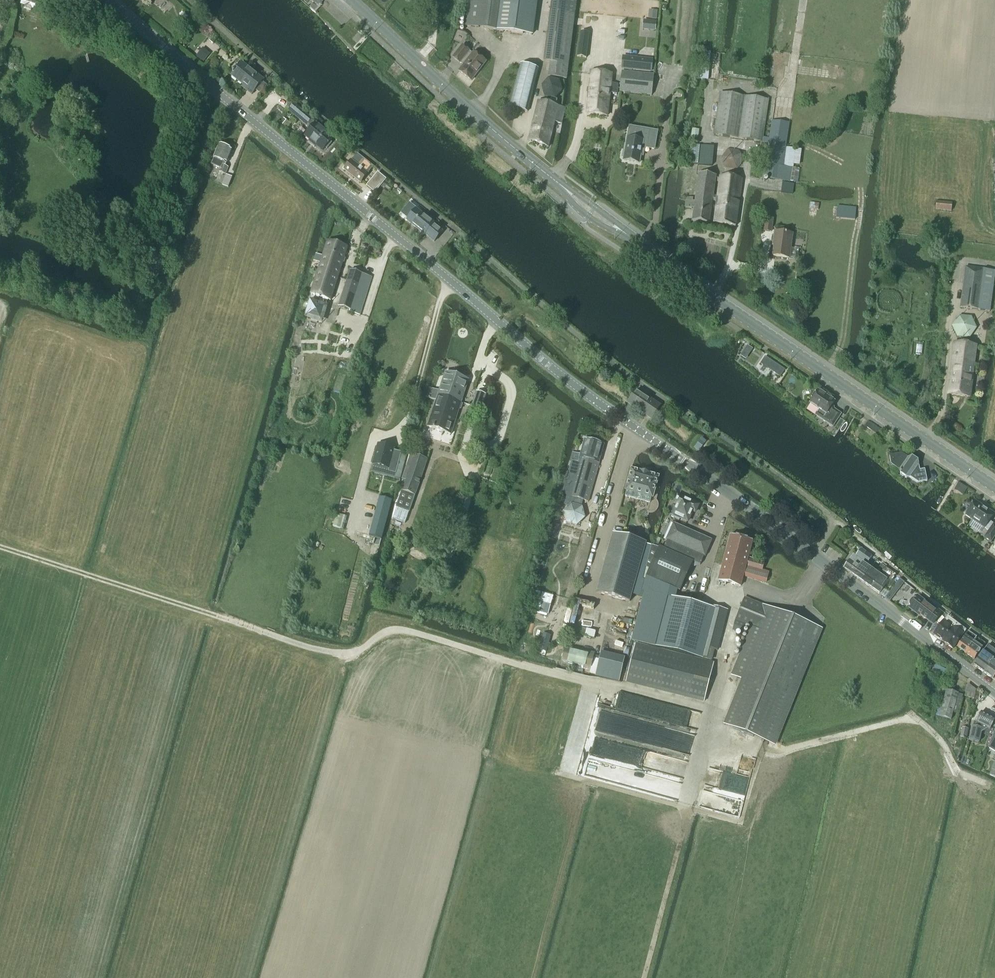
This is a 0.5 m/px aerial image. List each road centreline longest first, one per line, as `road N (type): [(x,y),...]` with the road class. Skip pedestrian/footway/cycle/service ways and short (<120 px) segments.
road 1 (tertiary): [(994,693),(545,363),(112,0)]
road 2 (secondary): [(994,487),(590,210),(349,0)]
road 3 (track): [(0,548),(322,652),(352,654),(389,630),(405,630),(599,684)]
road 4 (track): [(645,977),(687,810),(576,775),(599,684)]
road 5 (track): [(640,244),(655,223),(678,0)]

